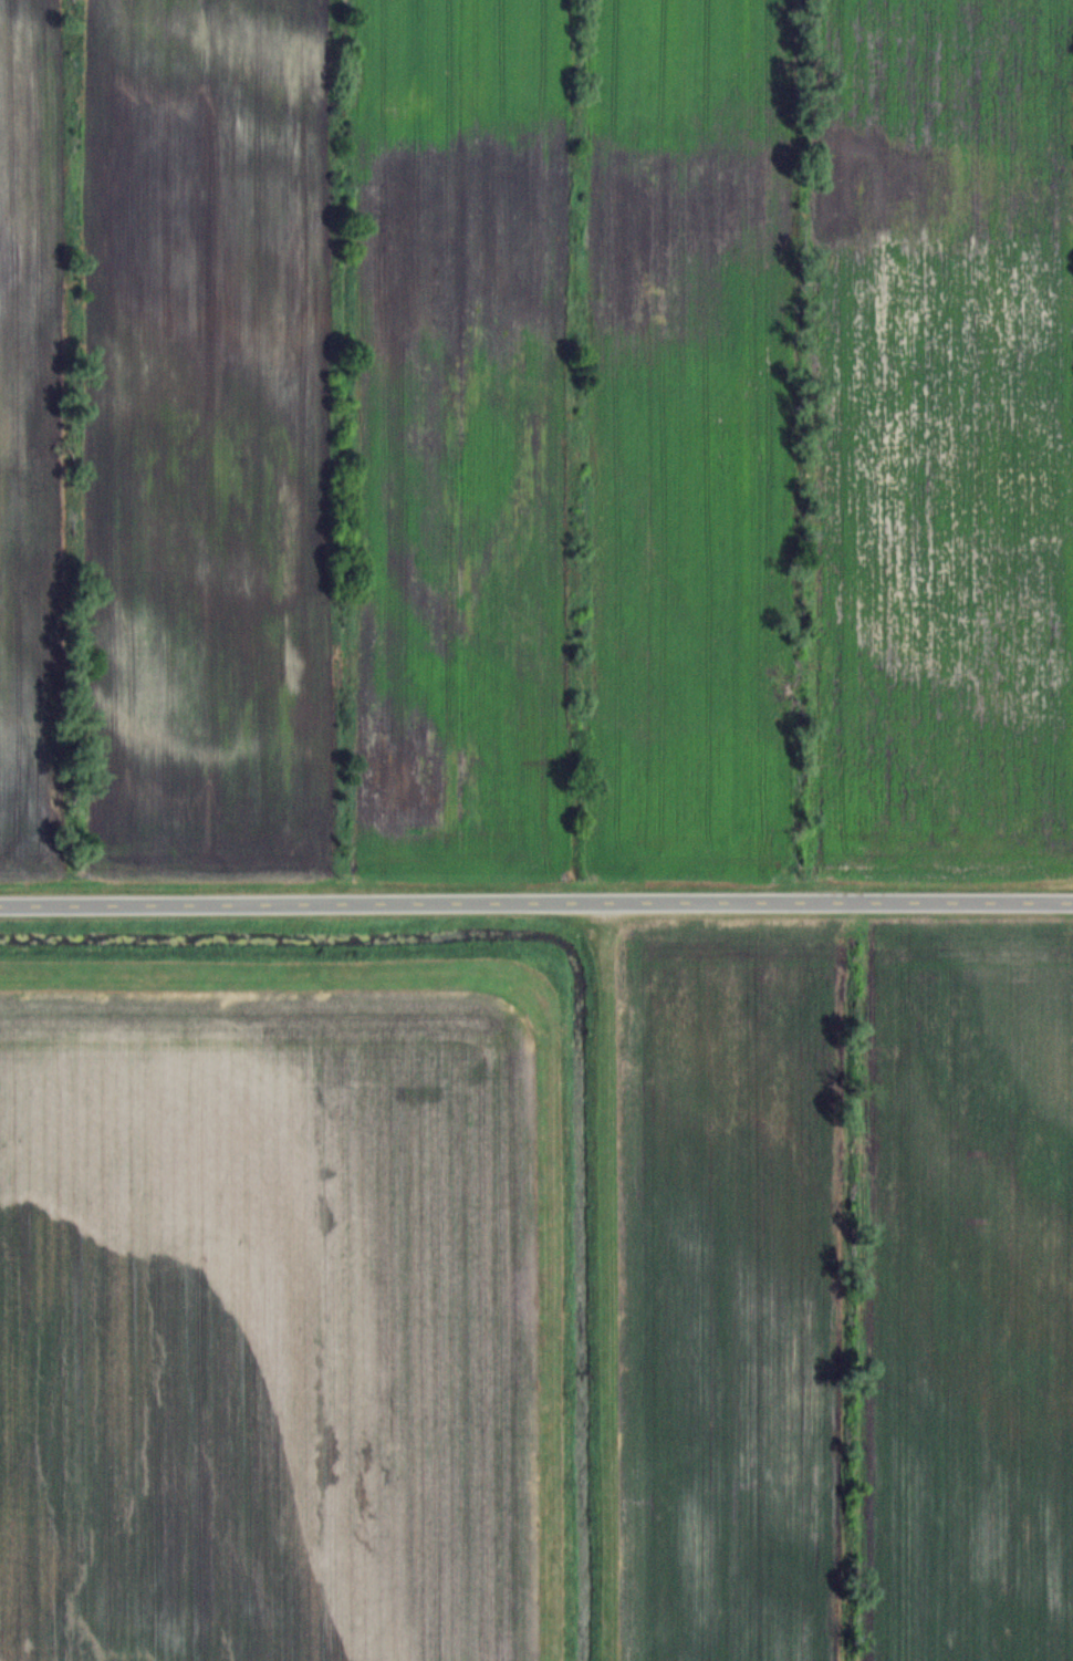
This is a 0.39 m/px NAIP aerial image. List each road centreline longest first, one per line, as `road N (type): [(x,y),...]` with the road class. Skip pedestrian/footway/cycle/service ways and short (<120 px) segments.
road 1 (tertiary): [(1072,906),(0,903)]

